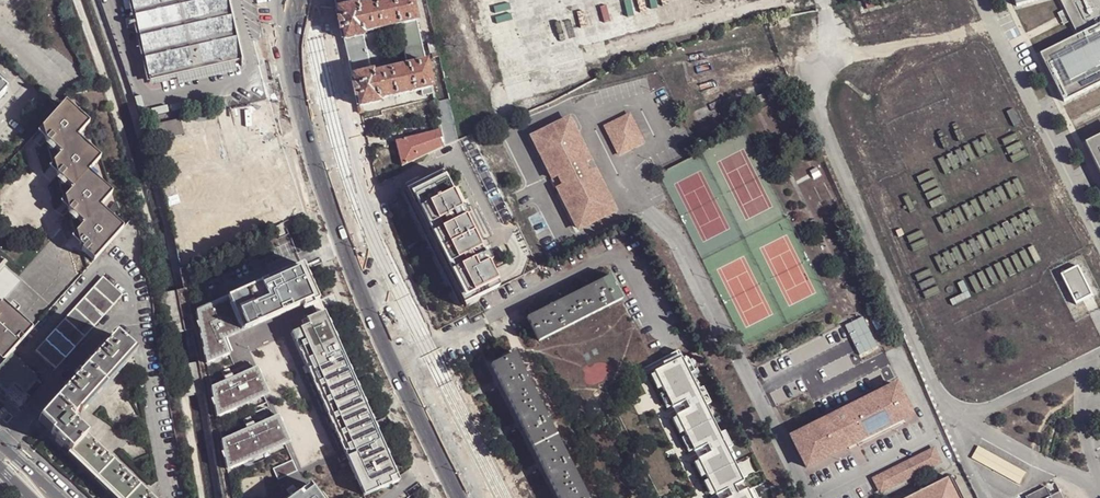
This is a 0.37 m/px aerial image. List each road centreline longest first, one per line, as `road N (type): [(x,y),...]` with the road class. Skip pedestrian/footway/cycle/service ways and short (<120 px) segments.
road 1 (secondary): [(394,367),(320,0)]
road 2 (secondary): [(394,367),(340,238),(299,98)]
road 3 (secondary): [(458,497),(394,367)]

